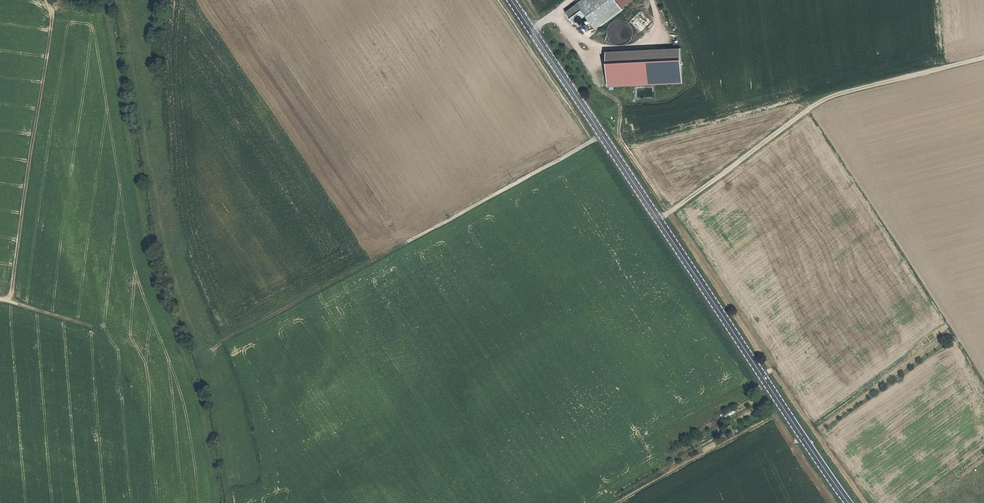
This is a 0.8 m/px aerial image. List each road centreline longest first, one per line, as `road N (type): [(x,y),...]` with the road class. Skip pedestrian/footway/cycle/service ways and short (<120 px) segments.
road 1 (secondary): [(850,502),(513,0)]
road 2 (track): [(601,133),(200,352)]
road 3 (track): [(983,55),(829,99),(658,219)]
road 4 (track): [(983,382),(807,111)]
road 5 (track): [(8,302),(51,0)]
road 6 (track): [(147,502),(136,409),(97,331),(0,299)]
road 7 (track): [(231,502),(215,395),(200,352)]
road 8 (track): [(802,436),(682,502)]

